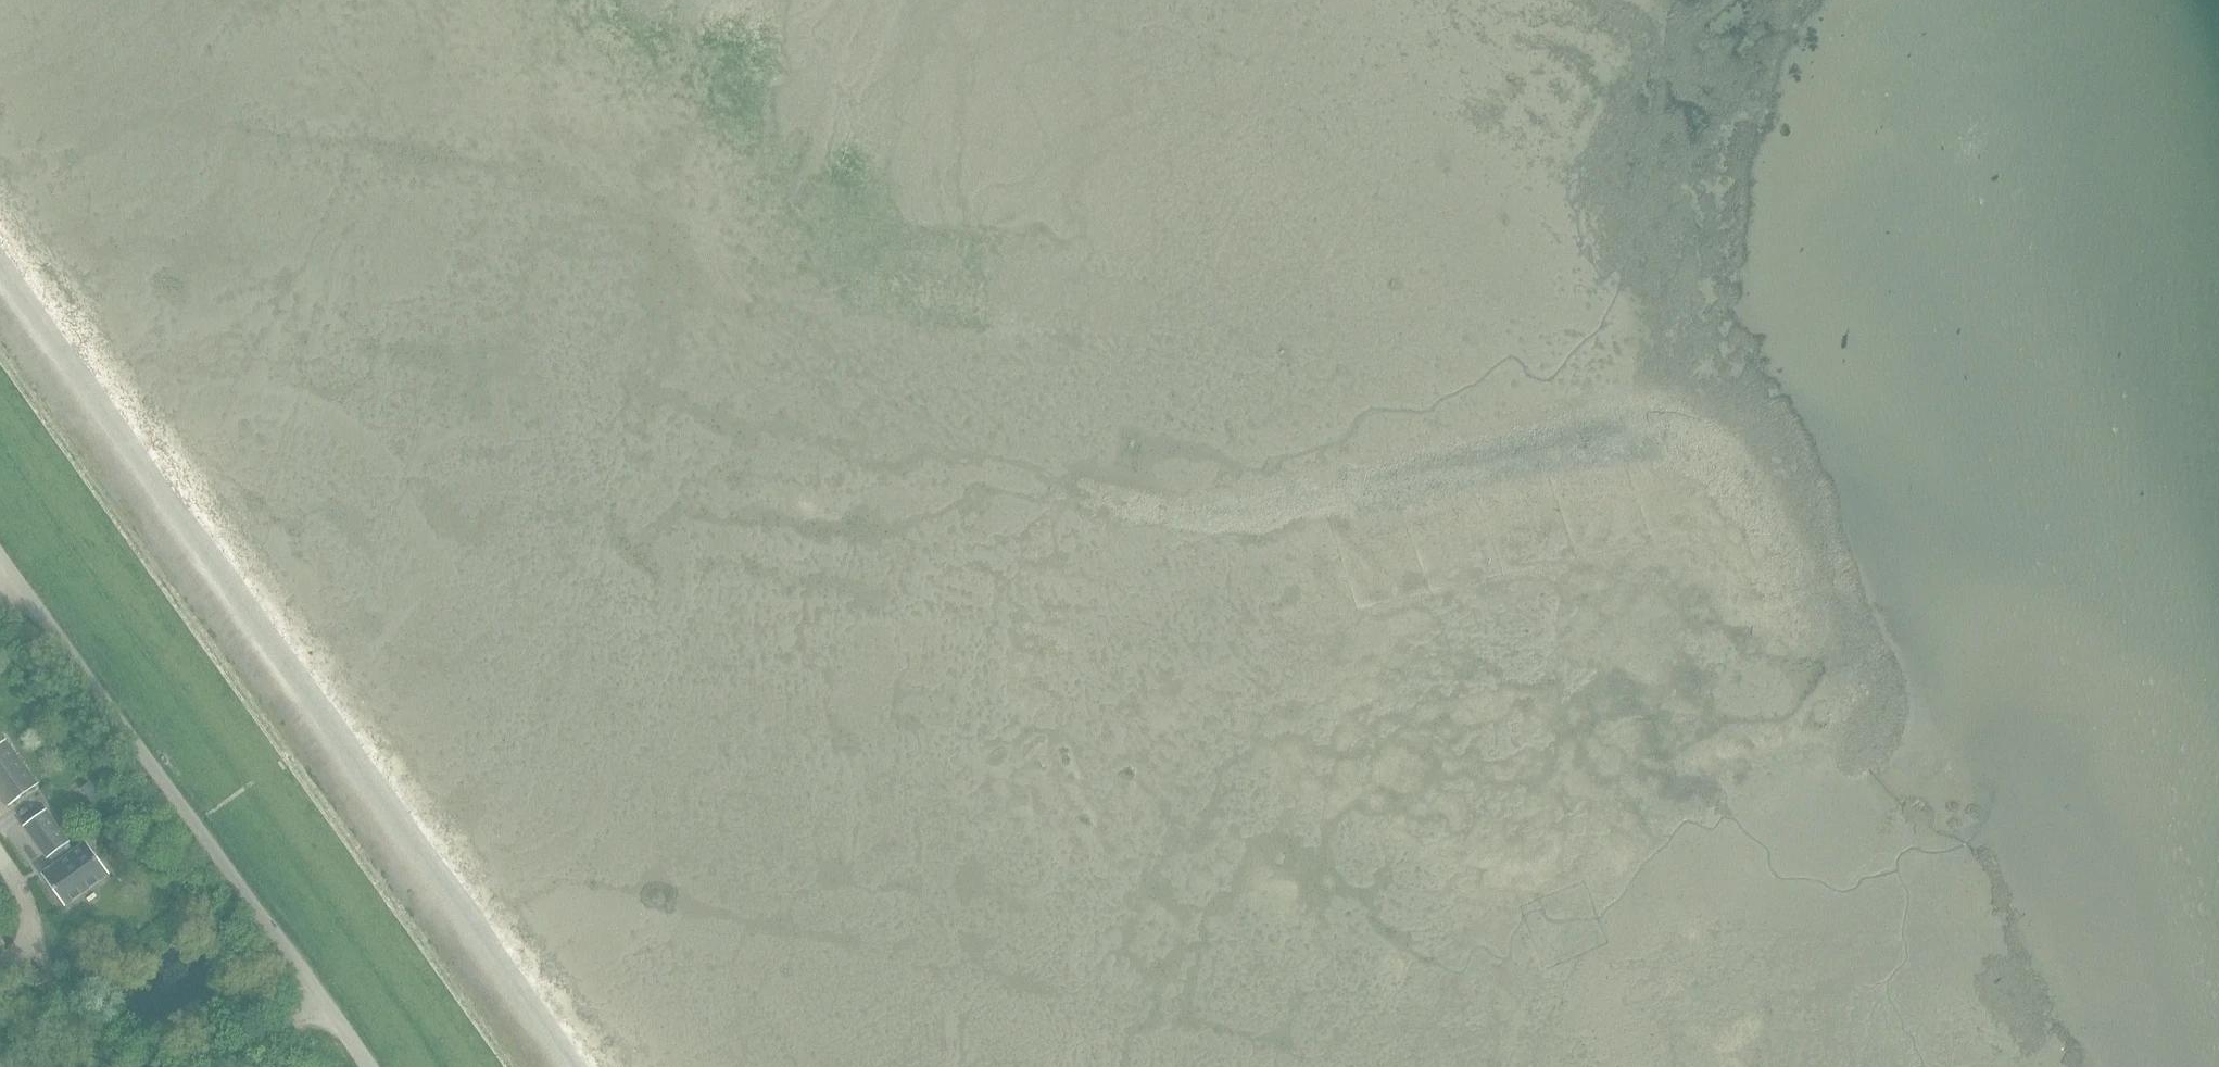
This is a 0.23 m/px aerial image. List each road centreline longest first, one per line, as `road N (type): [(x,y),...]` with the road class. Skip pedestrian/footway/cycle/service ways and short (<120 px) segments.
road 1 (unclassified): [(365,1066),(0,570)]

